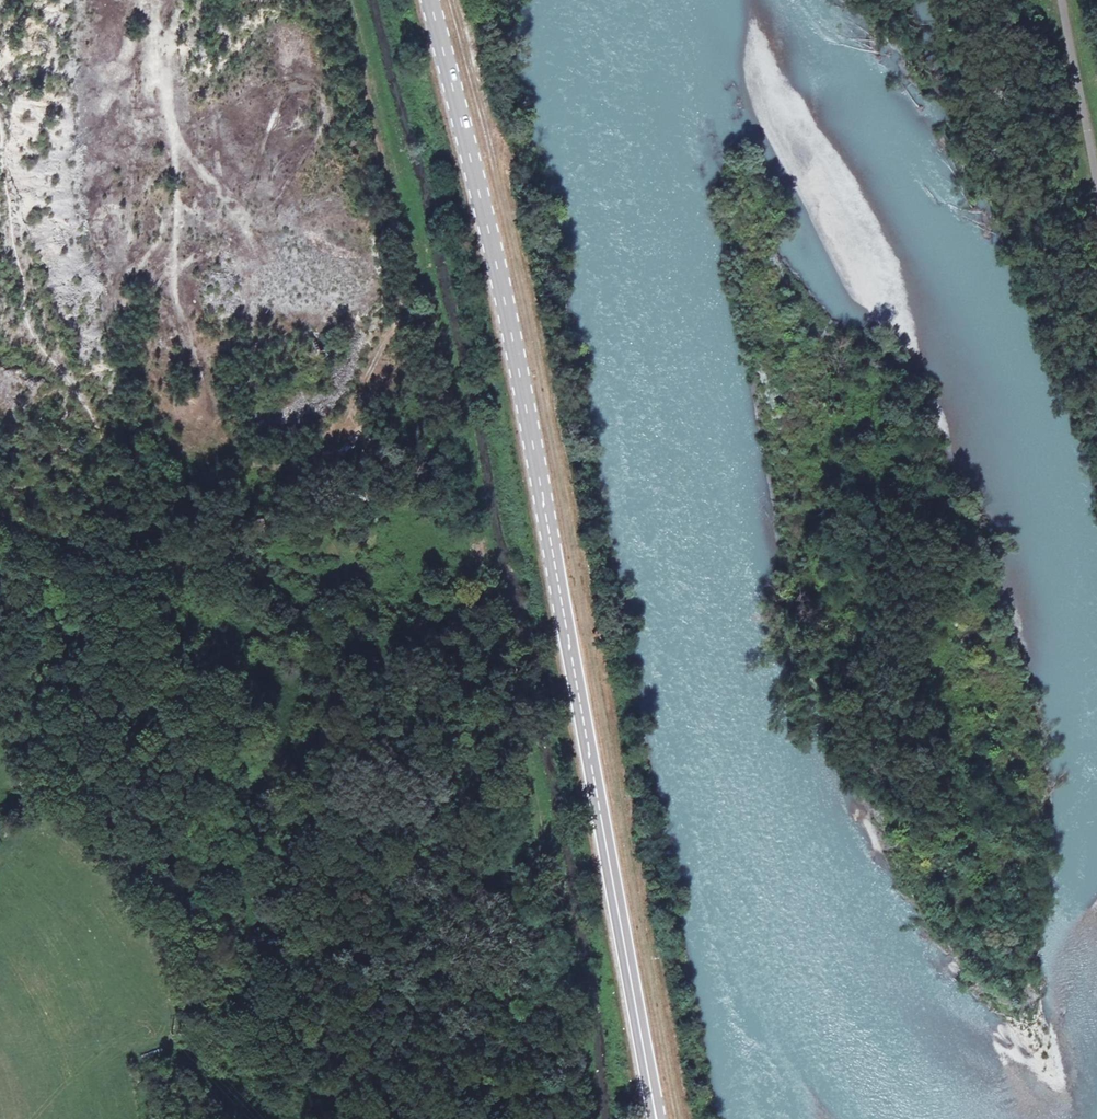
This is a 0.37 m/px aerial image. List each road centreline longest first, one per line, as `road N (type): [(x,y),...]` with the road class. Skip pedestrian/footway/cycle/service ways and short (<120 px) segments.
road 1 (primary): [(430,0),(511,319),(655,1118)]
road 2 (track): [(452,0),(561,483),(678,1118)]
road 3 (track): [(337,0),(403,257),(402,290),(345,421),(300,460),(275,464),(245,458),(216,426),(175,301),(177,181),(151,56),(159,0)]

